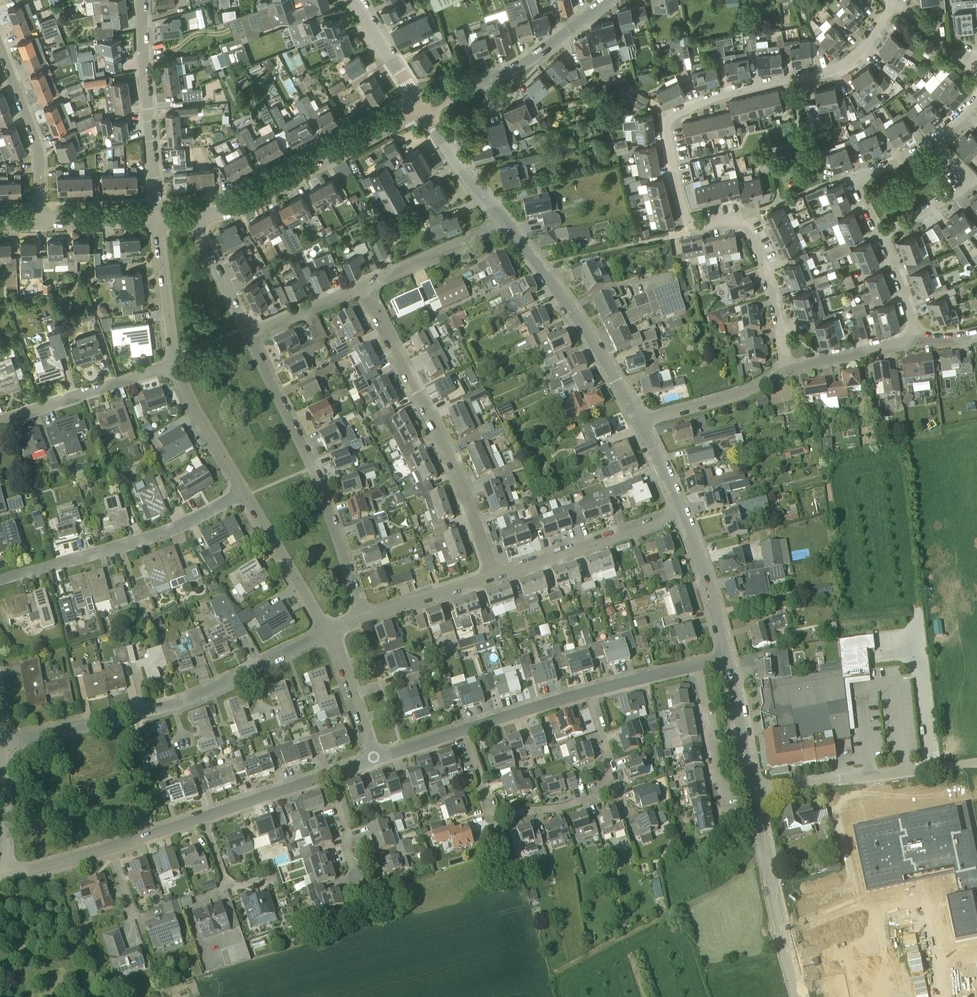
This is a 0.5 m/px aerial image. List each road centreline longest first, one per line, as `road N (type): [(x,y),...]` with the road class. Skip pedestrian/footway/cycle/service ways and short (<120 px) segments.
road 1 (residential): [(786,372),(765,271),(744,226),(693,225),(667,122),(728,93),(840,70),(865,50),(894,2)]
road 2 (residential): [(3,740),(190,700),(330,633)]
road 3 (residential): [(590,691),(616,791),(554,810),(494,819),(464,730)]
road 4 (residential): [(493,577),(455,468),(364,287)]
road 5 (residential): [(363,620),(314,468),(248,335)]
road 6 (residential): [(0,581),(180,525),(244,492)]
road 7 (unclassified): [(194,215),(234,207),(424,110)]
road 8 (track): [(553,975),(718,892),(764,854)]
road 9 (tertiary): [(638,421),(600,352),(506,223)]
road 10 (residential): [(158,216),(139,0)]
road 11 (unclassified): [(424,110),(528,62),(607,0)]
road 12 (tertiary): [(799,996),(753,793)]
road 13 (residential): [(493,577),(682,515)]
road 14 (residential): [(42,221),(35,140),(0,37)]
road 15 (residential): [(0,425),(174,364)]
road 16 (unclassified): [(753,793),(935,767)]
road 17 (residential): [(330,633),(244,492)]
road 18 (residential): [(726,826),(697,665)]
road 19 (residential): [(638,421),(735,397),(786,372)]
road 20 (residential): [(364,287),(506,223)]
road 21 (residential): [(881,235),(963,186),(964,174),(937,140)]
road 22 (tertiary): [(726,659),(682,515)]
road 23 (residential): [(881,235),(858,178),(937,140)]
road 24 (residential): [(174,364),(158,216)]
road 25 (residential): [(244,492),(174,364)]
road 26 (tertiary): [(506,223),(424,110)]
road 27 (residential): [(363,620),(493,577)]
road 28 (tertiary): [(753,793),(726,659)]
road 29 (unclassified): [(9,876),(3,740)]
road 30 (residential): [(786,372),(917,341)]
road 31 (residential): [(375,759),(330,633)]
road 32 (unclassified): [(203,814),(329,774)]
road 33 (unclassified): [(464,730),(590,691)]
road 34 (residential): [(248,335),(194,215)]
road 35 (tertiary): [(424,110),(356,0)]
road 36 (residential): [(248,335),(364,287)]

